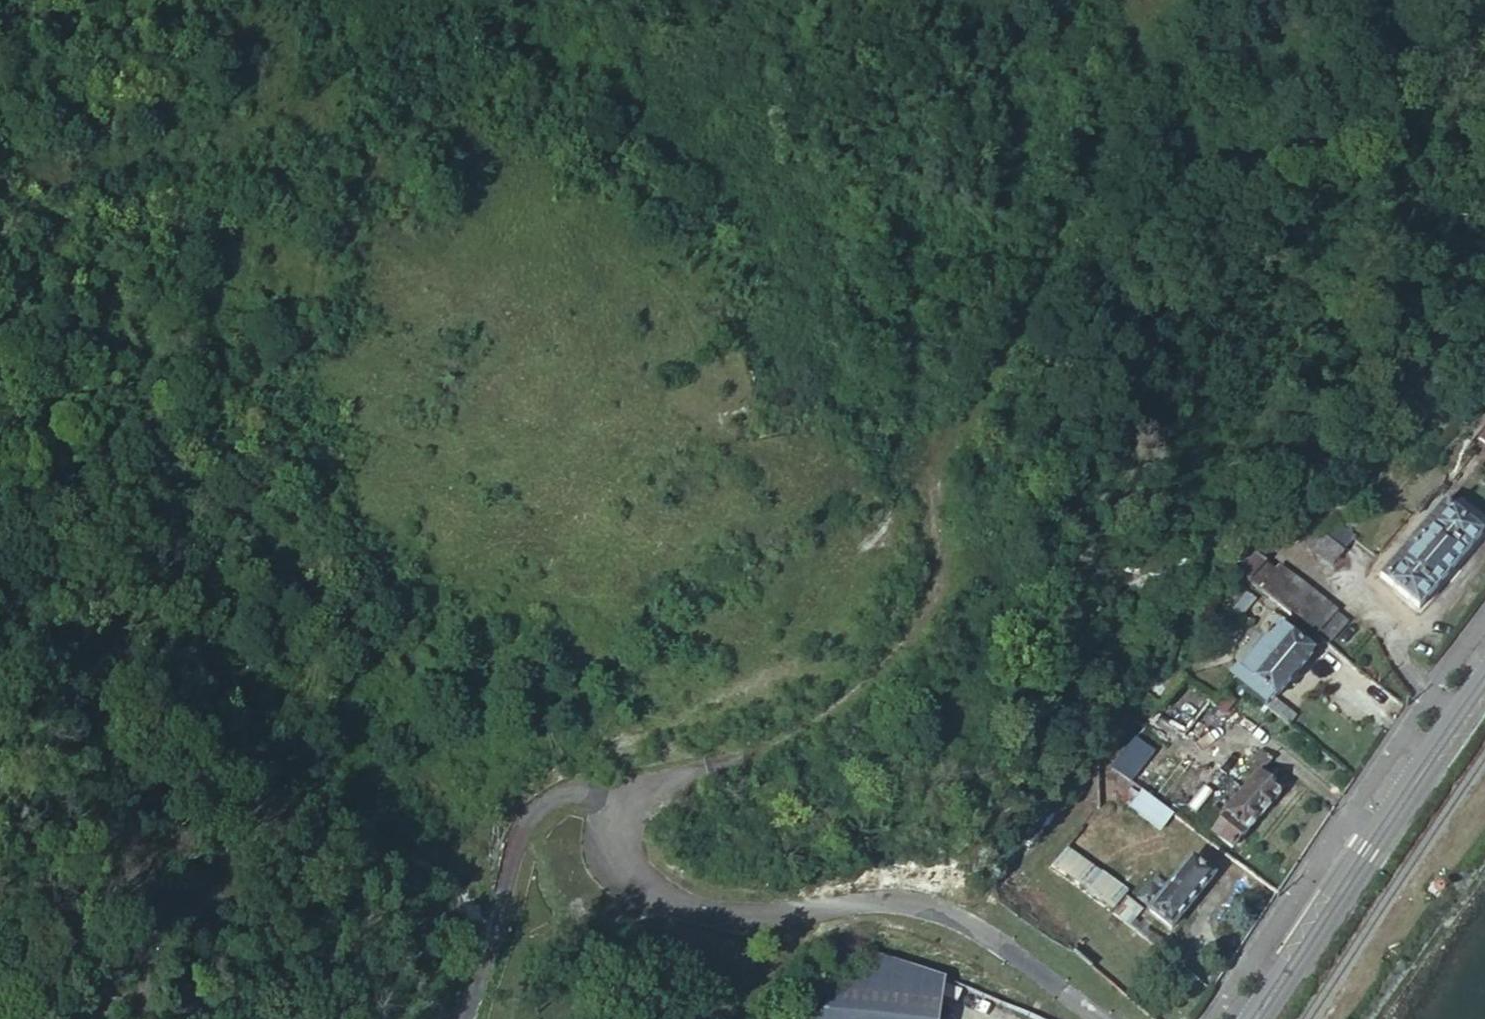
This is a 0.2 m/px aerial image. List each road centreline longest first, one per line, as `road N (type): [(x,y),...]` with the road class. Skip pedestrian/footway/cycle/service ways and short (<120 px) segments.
road 1 (secondary): [(1484,683),(1256,1018)]

